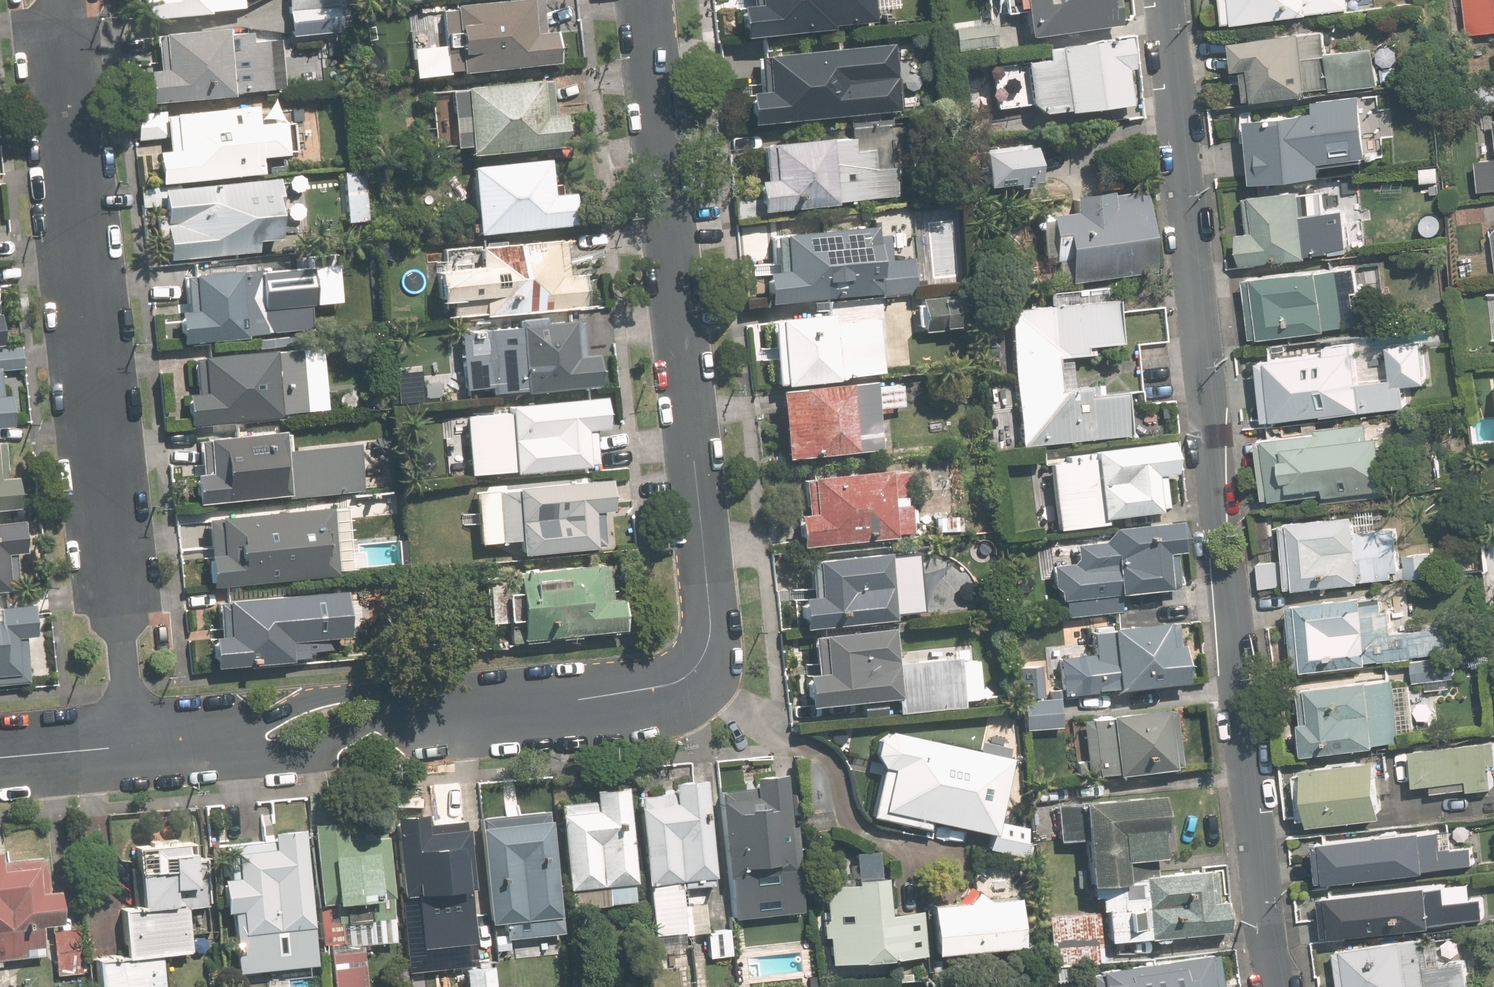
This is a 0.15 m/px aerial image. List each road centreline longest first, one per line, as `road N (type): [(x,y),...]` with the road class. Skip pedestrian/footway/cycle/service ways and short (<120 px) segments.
road 1 (tertiary): [(1279,986),(1267,945),(1166,0)]
road 2 (tertiary): [(646,0),(710,616),(706,651),(691,673),(651,688),(427,713)]
road 3 (residential): [(59,0),(54,33),(133,745)]
road 4 (tertiary): [(242,736),(333,694),(427,713)]
road 5 (tertiary): [(427,713),(316,744),(242,736)]
road 6 (tertiary): [(133,745),(0,757)]

